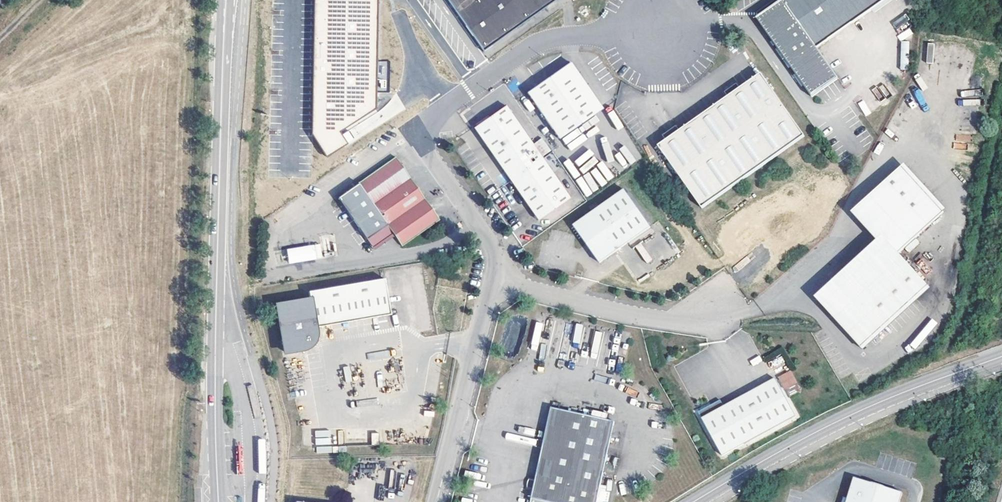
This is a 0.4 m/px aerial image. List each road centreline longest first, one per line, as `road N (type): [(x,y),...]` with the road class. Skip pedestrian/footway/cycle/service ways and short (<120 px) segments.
road 1 (secondary): [(227,0),(218,501)]
road 2 (tertiary): [(1001,356),(843,419),(692,501)]
road 3 (unclassified): [(757,308),(658,322),(493,284)]
road 4 (unclassified): [(493,284),(436,501)]
road 5 (unclassified): [(410,131),(495,253),(493,284)]
road 6 (unclassified): [(474,86),(534,44),(600,37)]
road 7 (unclassified): [(307,206),(410,131)]

